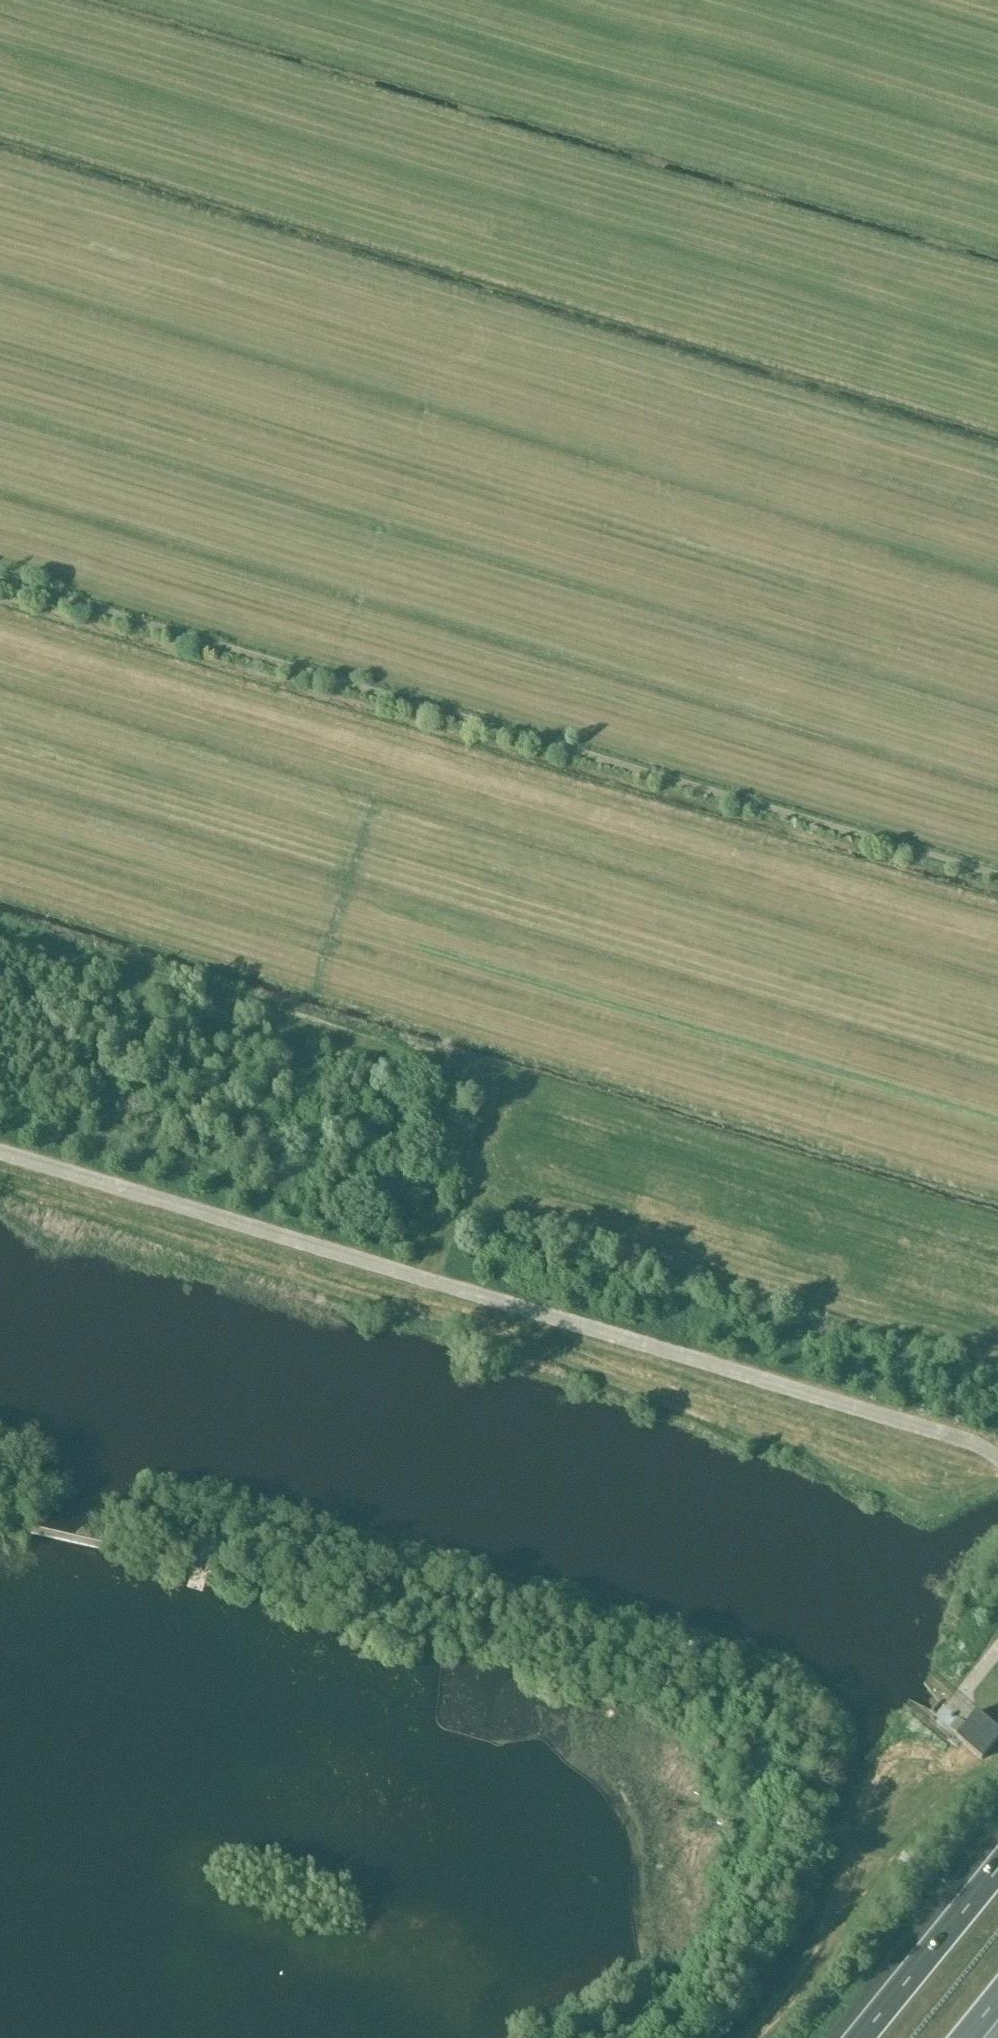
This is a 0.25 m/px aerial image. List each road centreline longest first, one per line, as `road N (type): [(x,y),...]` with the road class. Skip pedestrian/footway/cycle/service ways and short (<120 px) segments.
road 1 (track): [(0,571),(997,870)]
road 2 (motorway): [(997,1868),(859,2037)]

